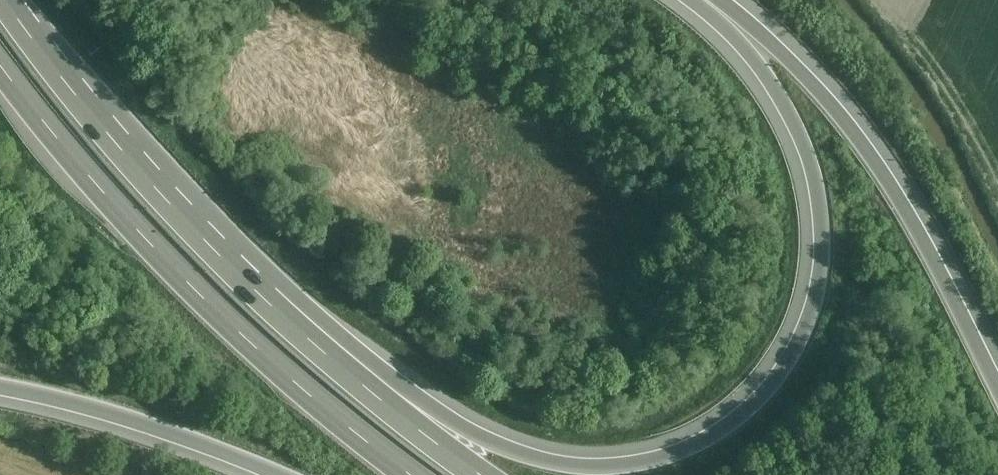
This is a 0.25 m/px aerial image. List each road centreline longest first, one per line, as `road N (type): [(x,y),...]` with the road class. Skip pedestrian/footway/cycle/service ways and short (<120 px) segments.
road 1 (motorway): [(695,0),(773,91),(810,184),(818,227),(810,296),(775,374),(713,430),(625,464),(546,459),(396,412)]
road 2 (motorway): [(0,58),(158,253),(272,361),(413,474)]
road 3 (motorway): [(396,412),(183,214),(6,0)]
road 4 (motorway): [(997,378),(877,158),(812,74),(722,0)]
road 5 (motorway): [(0,388),(117,416),(275,474)]

